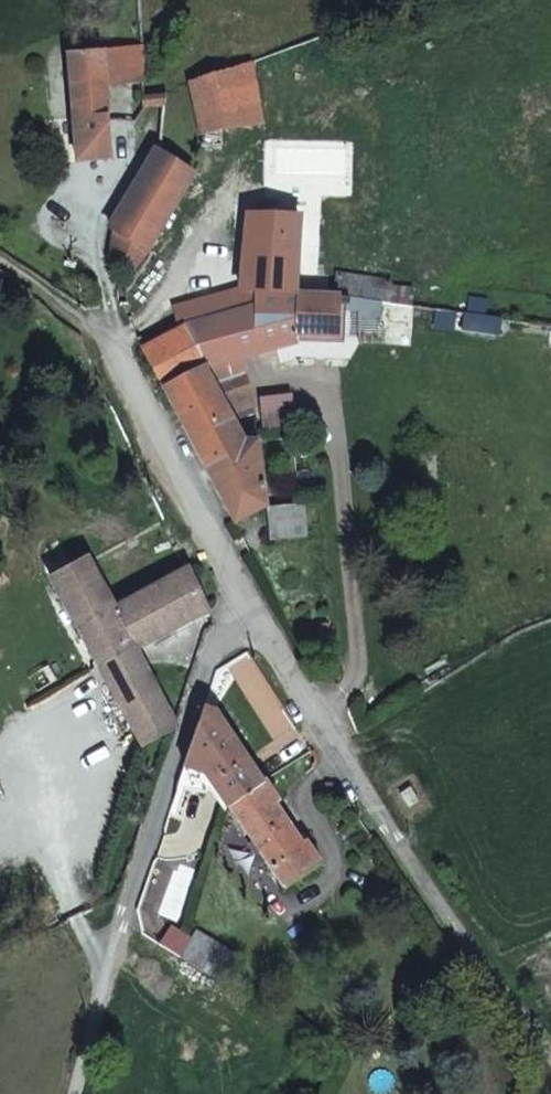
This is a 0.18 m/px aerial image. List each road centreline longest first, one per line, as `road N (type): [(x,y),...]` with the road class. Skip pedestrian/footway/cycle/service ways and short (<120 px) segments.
road 1 (unclassified): [(240,600),(550,1034)]
road 2 (unclassified): [(70,1093),(154,794),(202,668),(240,600)]
road 3 (unclassified): [(112,333),(240,600)]
road 4 (track): [(0,245),(112,333)]

